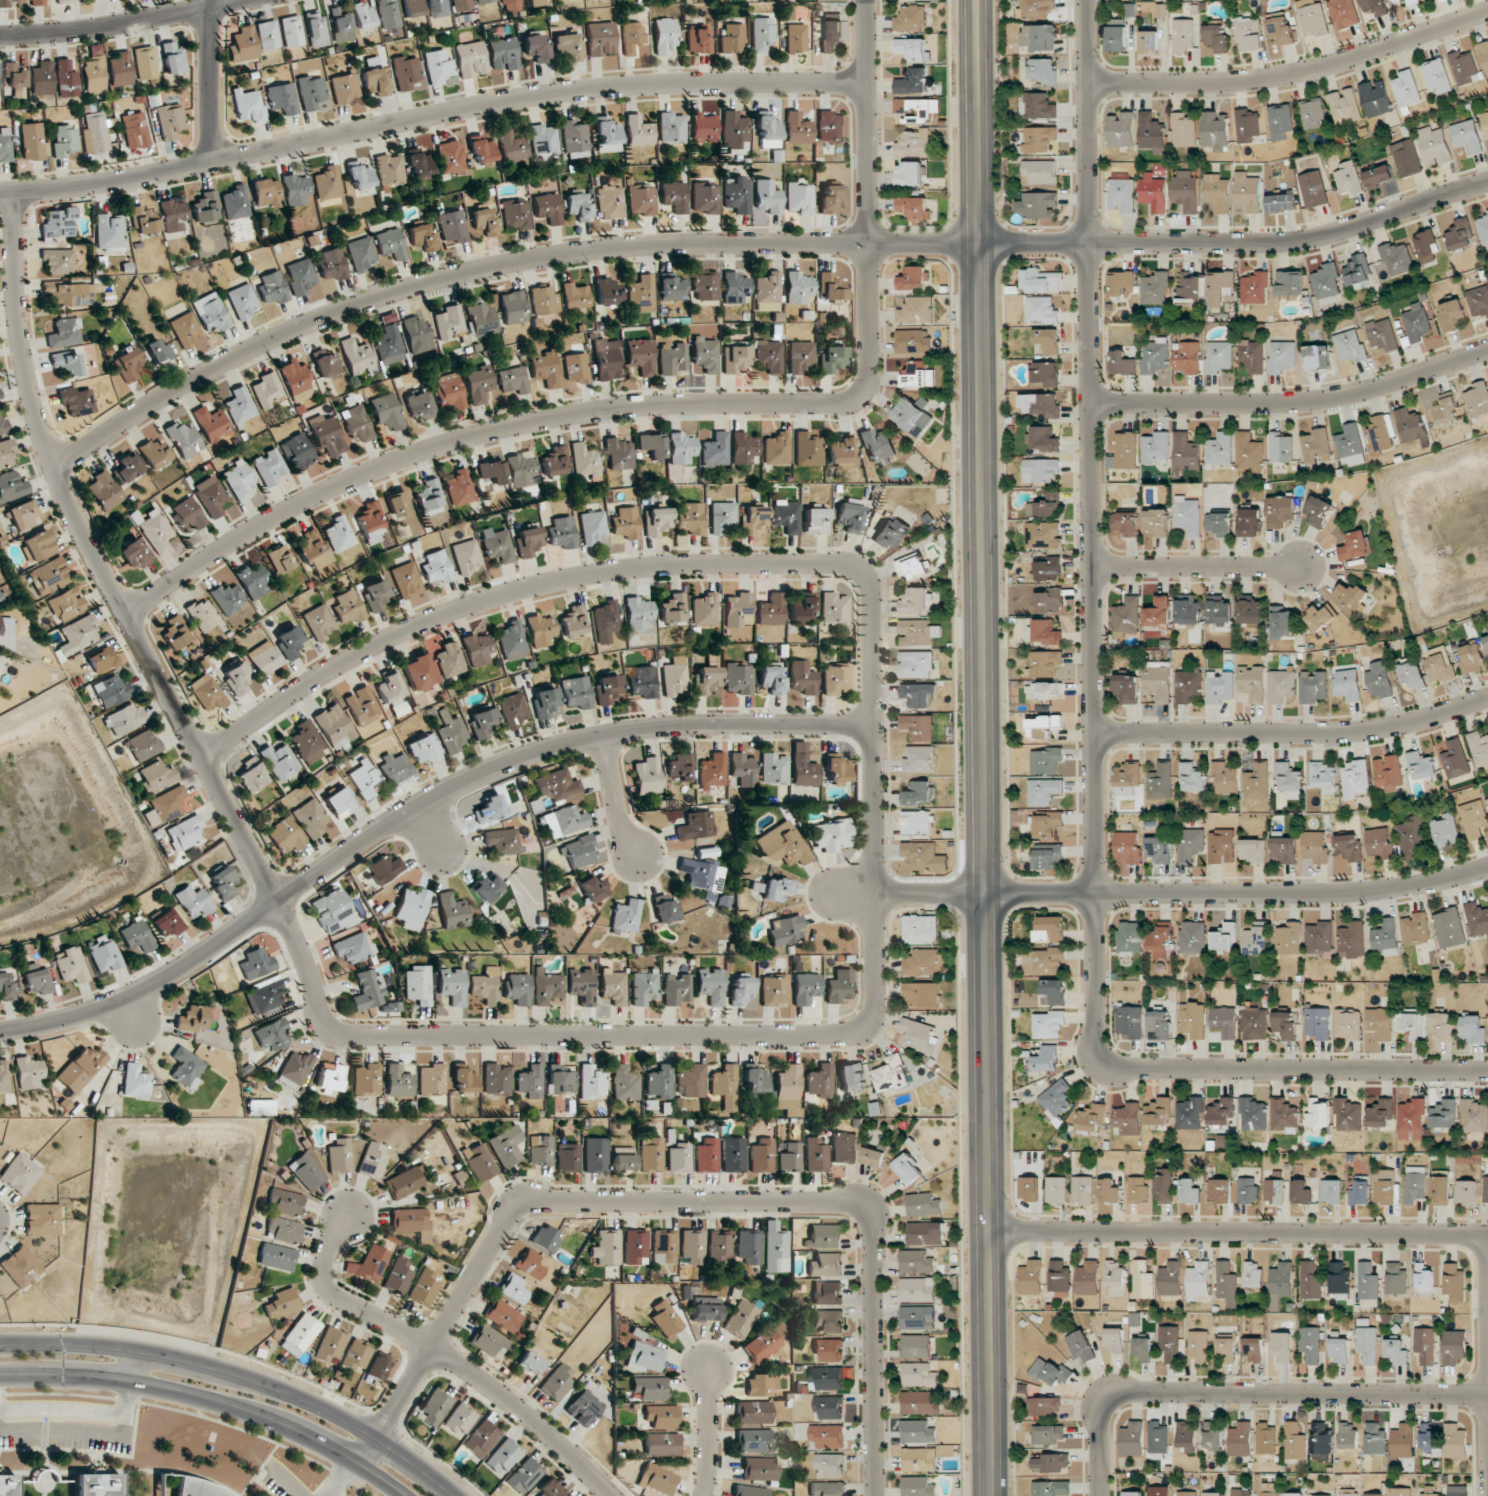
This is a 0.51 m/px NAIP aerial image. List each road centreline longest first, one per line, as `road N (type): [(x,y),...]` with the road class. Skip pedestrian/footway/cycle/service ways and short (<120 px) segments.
road 1 (tertiary): [(974,0),(992,1495)]
road 2 (residential): [(1487,184),(1285,244),(678,245),(538,259),(411,288),(308,324),(212,370),(52,467)]
road 3 (residential): [(14,193),(22,349),(44,446),(94,557),(278,900),(320,1021),(345,1036),(866,1029)]
road 4 (residential): [(126,616),(280,516),(459,439),(618,407),(845,402),(866,383),(865,0)]
road 5 (residential): [(203,757),(360,654),(503,596),(625,569),(856,568),(871,583),(878,895),(876,1012),(866,1029)]
road 6 (residential): [(0,1032),(99,1008),(158,981),(384,827),(514,761),(637,730),(872,726)]
road 7 (residential): [(374,1439),(506,1224),(528,1206),(844,1204),(866,1208),(876,1225),(879,1495)]
road 8 (residential): [(1097,895),(1088,0)]
road 9 (residential): [(0,193),(136,179),(570,91),(865,84)]
road 10 (residential): [(830,895),(1347,895),(1487,869)]
road 11 (residential): [(1487,1073),(1112,1069),(1096,1048),(1097,895)]
road 12 (residential): [(987,1232),(1487,1235)]
road 13 (secondary): [(451,1495),(339,1418),(229,1373),(110,1349),(0,1347)]
road 14 (residential): [(1103,1495),(1106,1394),(1487,1396)]
road 15 (secondary): [(0,1376),(101,1378),(220,1403),(334,1450),(407,1495)]
road 16 (residential): [(610,1495),(481,1381),(339,1295),(327,1263),(348,1215)]
road 17 (residential): [(1089,82),(1235,81),(1306,71),(1487,14)]
road 18 (residential): [(1092,403),(1286,404),(1354,394),(1487,351)]
road 19 (residential): [(1096,735),(1345,732),(1487,701)]
road 20 (residential): [(0,35),(222,0)]
road 21 (residential): [(1299,568),(1094,568)]
road 22 (residential): [(211,162),(211,0)]
road 23 (residential): [(604,737),(624,831),(641,858)]
road 24 (residential): [(704,1495),(713,1375)]

